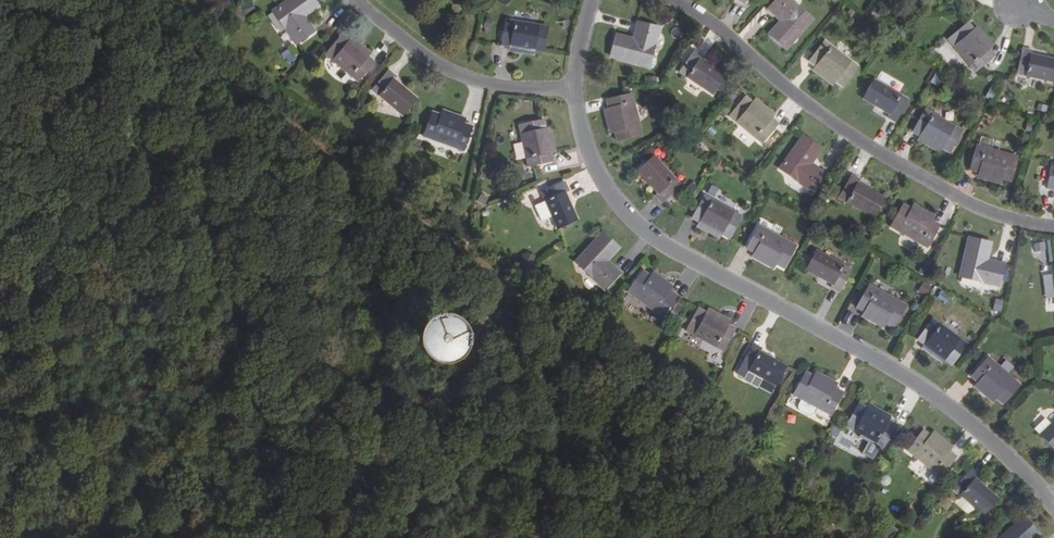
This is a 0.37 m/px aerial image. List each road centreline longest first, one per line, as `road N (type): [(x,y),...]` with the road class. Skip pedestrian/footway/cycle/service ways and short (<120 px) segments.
road 1 (residential): [(1053,514),(948,412),(635,234),(591,166),(576,99)]
road 2 (residential): [(1053,238),(953,205),(821,126),(712,33),(631,0)]
road 3 (residential): [(576,99),(535,101),(445,80),(415,62),(348,0)]

